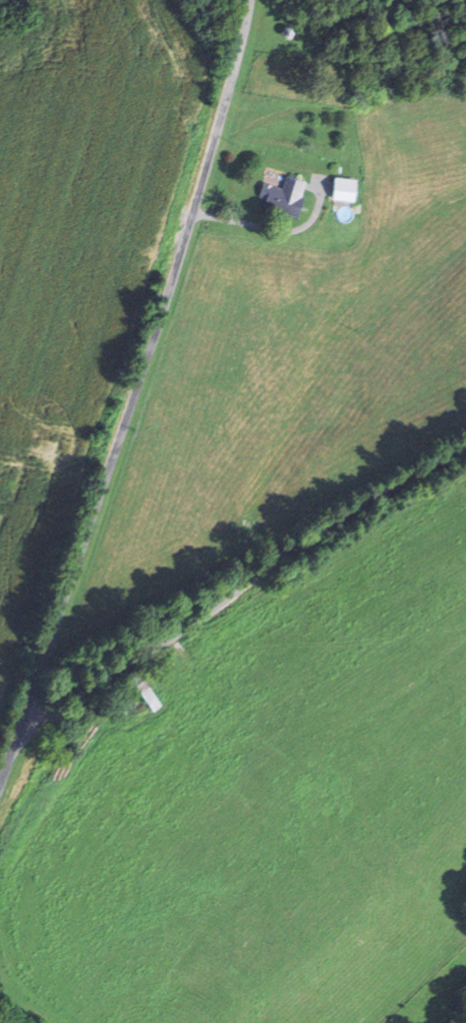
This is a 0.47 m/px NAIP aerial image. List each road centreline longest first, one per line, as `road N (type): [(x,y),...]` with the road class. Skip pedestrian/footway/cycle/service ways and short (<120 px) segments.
road 1 (residential): [(250,0),(157,330),(0,791)]
road 2 (residential): [(15,745),(87,703),(301,549),(465,450)]
road 3 (residential): [(87,703),(0,827)]

